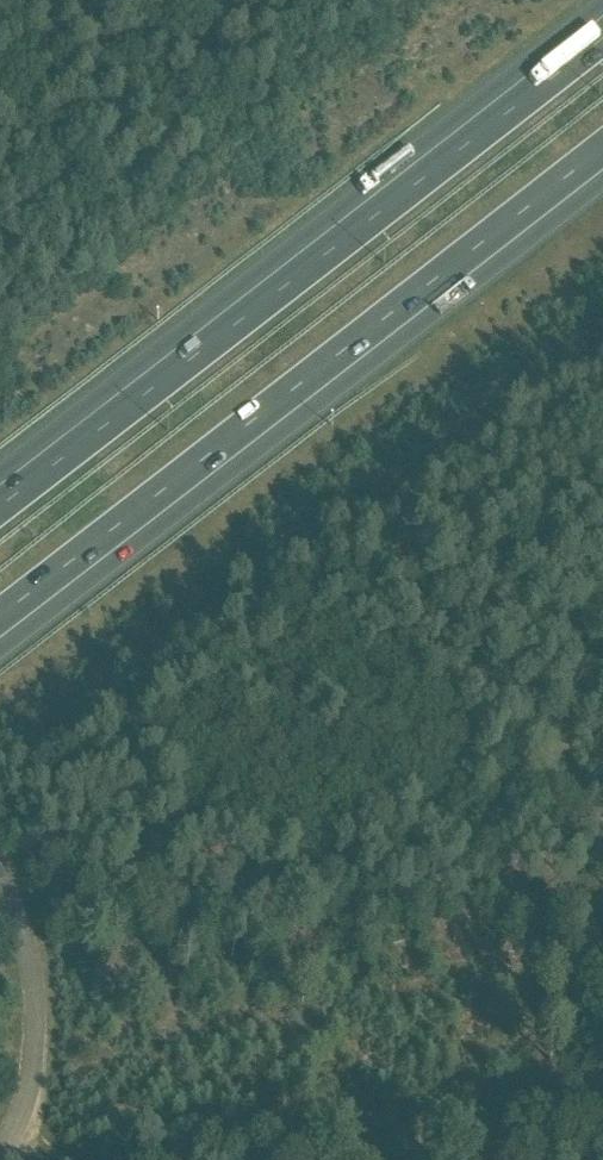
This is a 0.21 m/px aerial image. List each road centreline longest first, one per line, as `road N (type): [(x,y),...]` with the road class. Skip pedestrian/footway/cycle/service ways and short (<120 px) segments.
road 1 (motorway): [(602,23),(0,493)]
road 2 (motorway): [(0,614),(602,154)]
road 3 (unclassified): [(0,1151),(25,1093),(33,993),(22,929),(0,886)]

